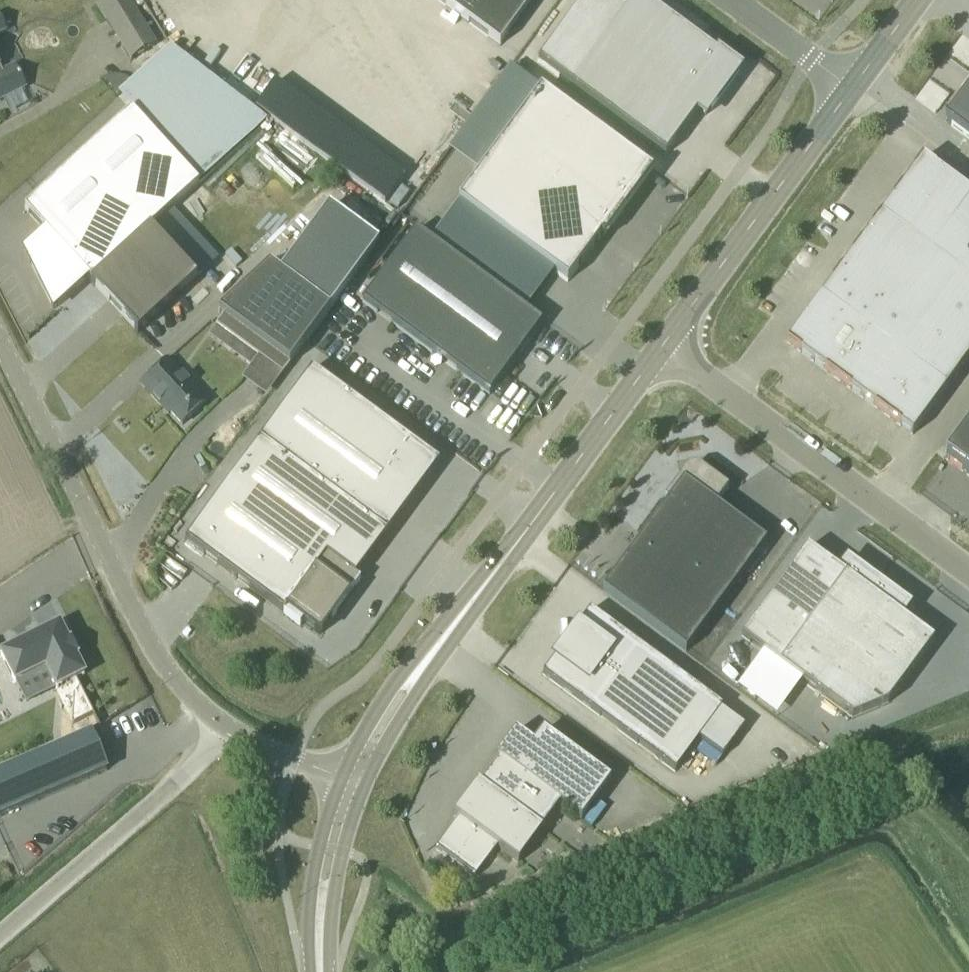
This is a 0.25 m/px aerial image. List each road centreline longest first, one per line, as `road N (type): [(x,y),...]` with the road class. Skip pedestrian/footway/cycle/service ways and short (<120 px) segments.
road 1 (unclassified): [(226,726),(200,708),(153,651),(0,342)]
road 2 (tertiary): [(420,671),(661,346)]
road 3 (unclassified): [(968,572),(661,346)]
road 4 (tertiary): [(661,346),(851,88)]
road 5 (unclassified): [(0,935),(206,754),(226,726)]
road 6 (unclassified): [(851,88),(732,0)]
road 7 (tertiary): [(342,777),(319,845),(321,909)]
road 8 (tertiary): [(420,671),(397,686),(342,777)]
road 9 (tertiary): [(321,909),(363,785)]
road 10 (tertiary): [(363,785),(420,671)]
road 11 (unclassified): [(342,777),(226,726)]

